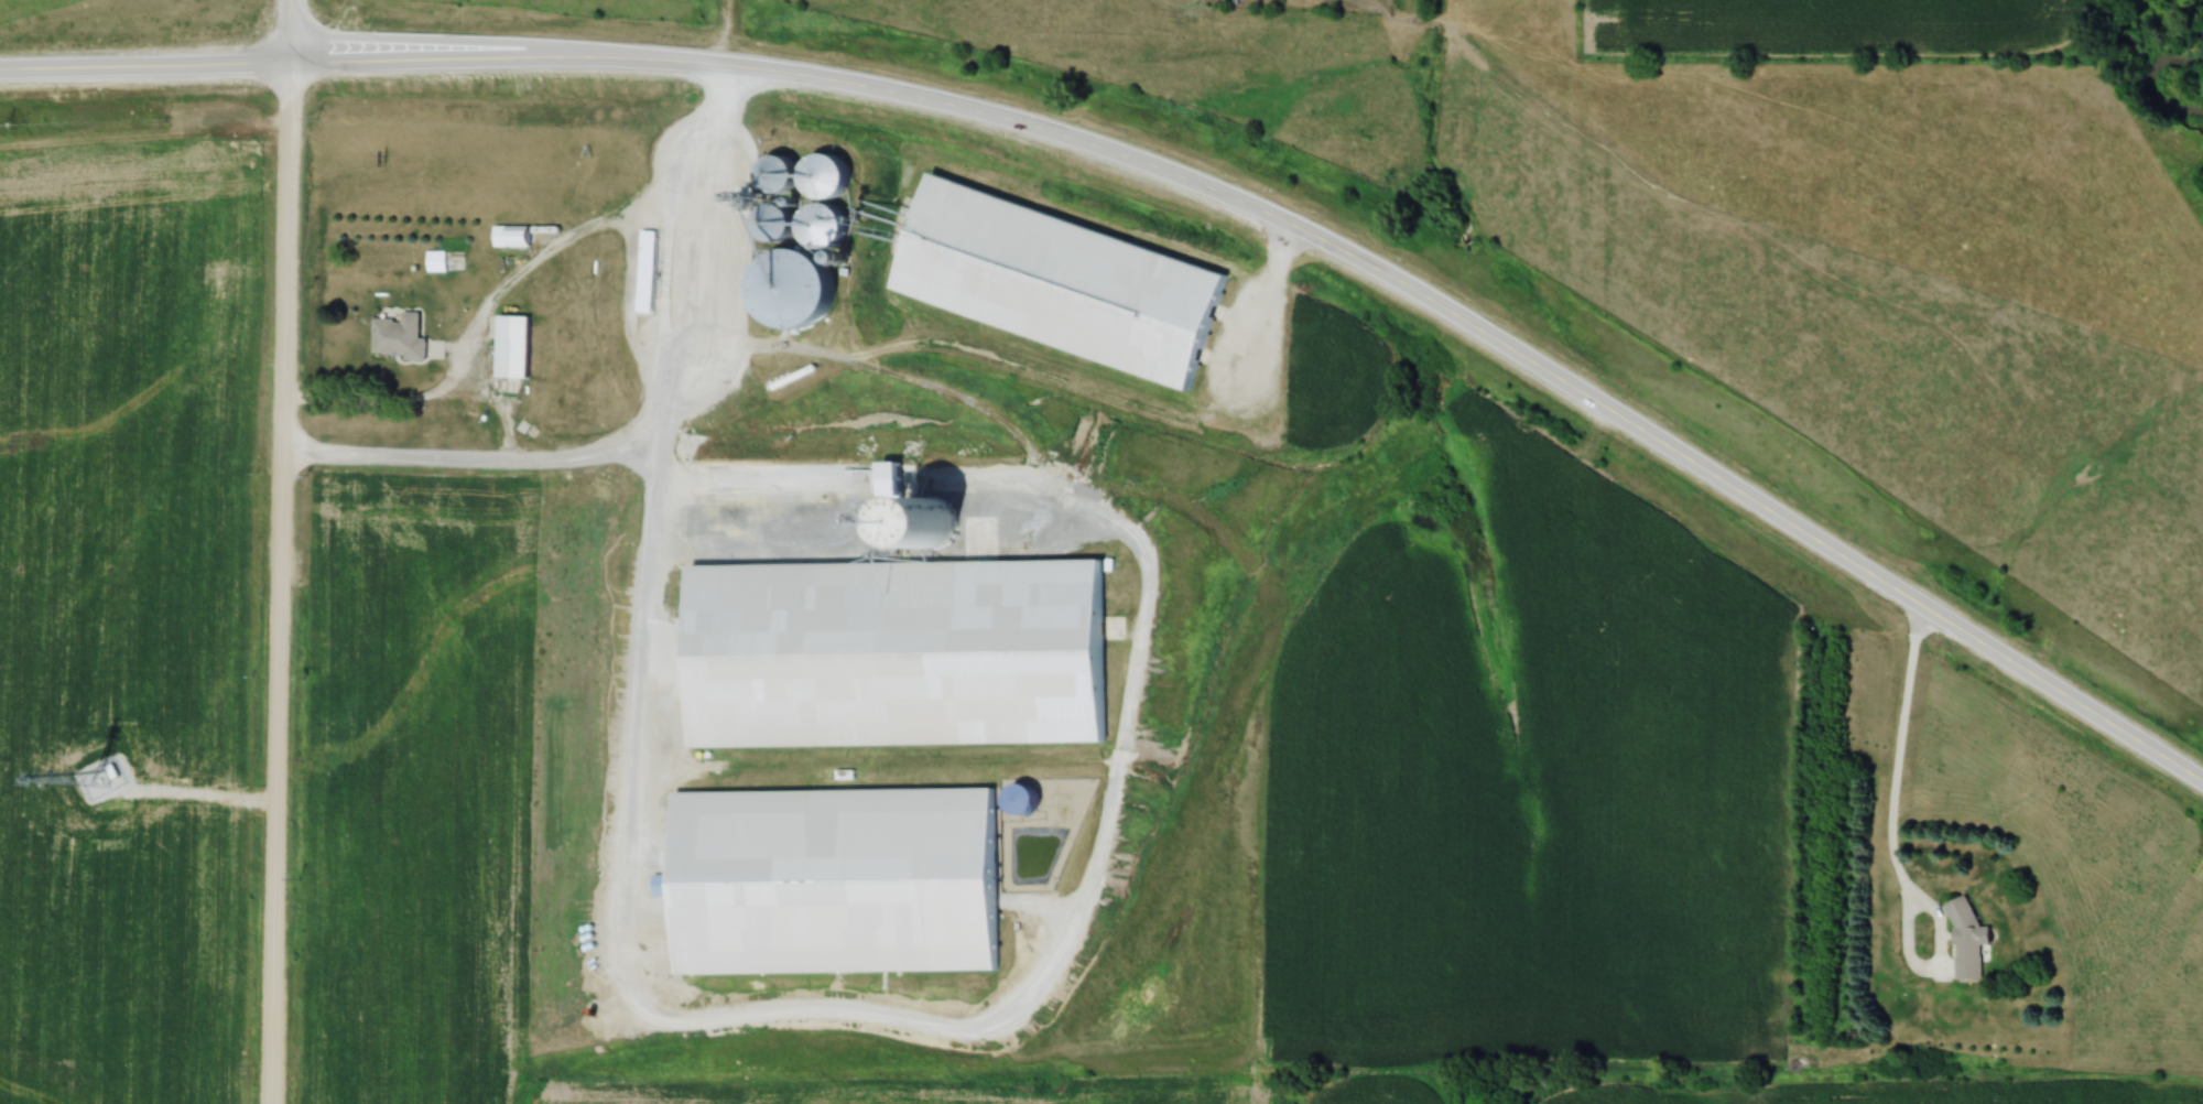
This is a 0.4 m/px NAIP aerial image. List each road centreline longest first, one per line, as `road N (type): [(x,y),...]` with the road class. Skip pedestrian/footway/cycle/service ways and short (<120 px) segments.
road 1 (secondary): [(0,67),(605,56),(903,99),(1107,152),(1349,257),(2202,787)]
road 2 (residential): [(272,1103),(289,61)]

